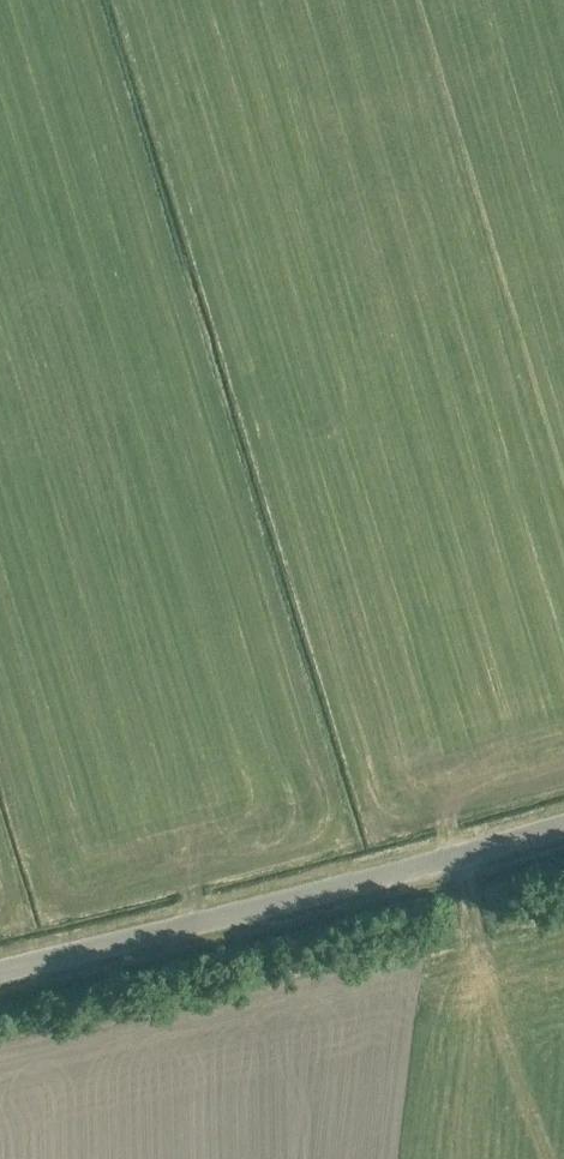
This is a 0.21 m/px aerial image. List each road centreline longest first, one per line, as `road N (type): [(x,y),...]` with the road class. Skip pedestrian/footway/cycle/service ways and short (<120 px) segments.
road 1 (tertiary): [(563,826),(0,970)]

